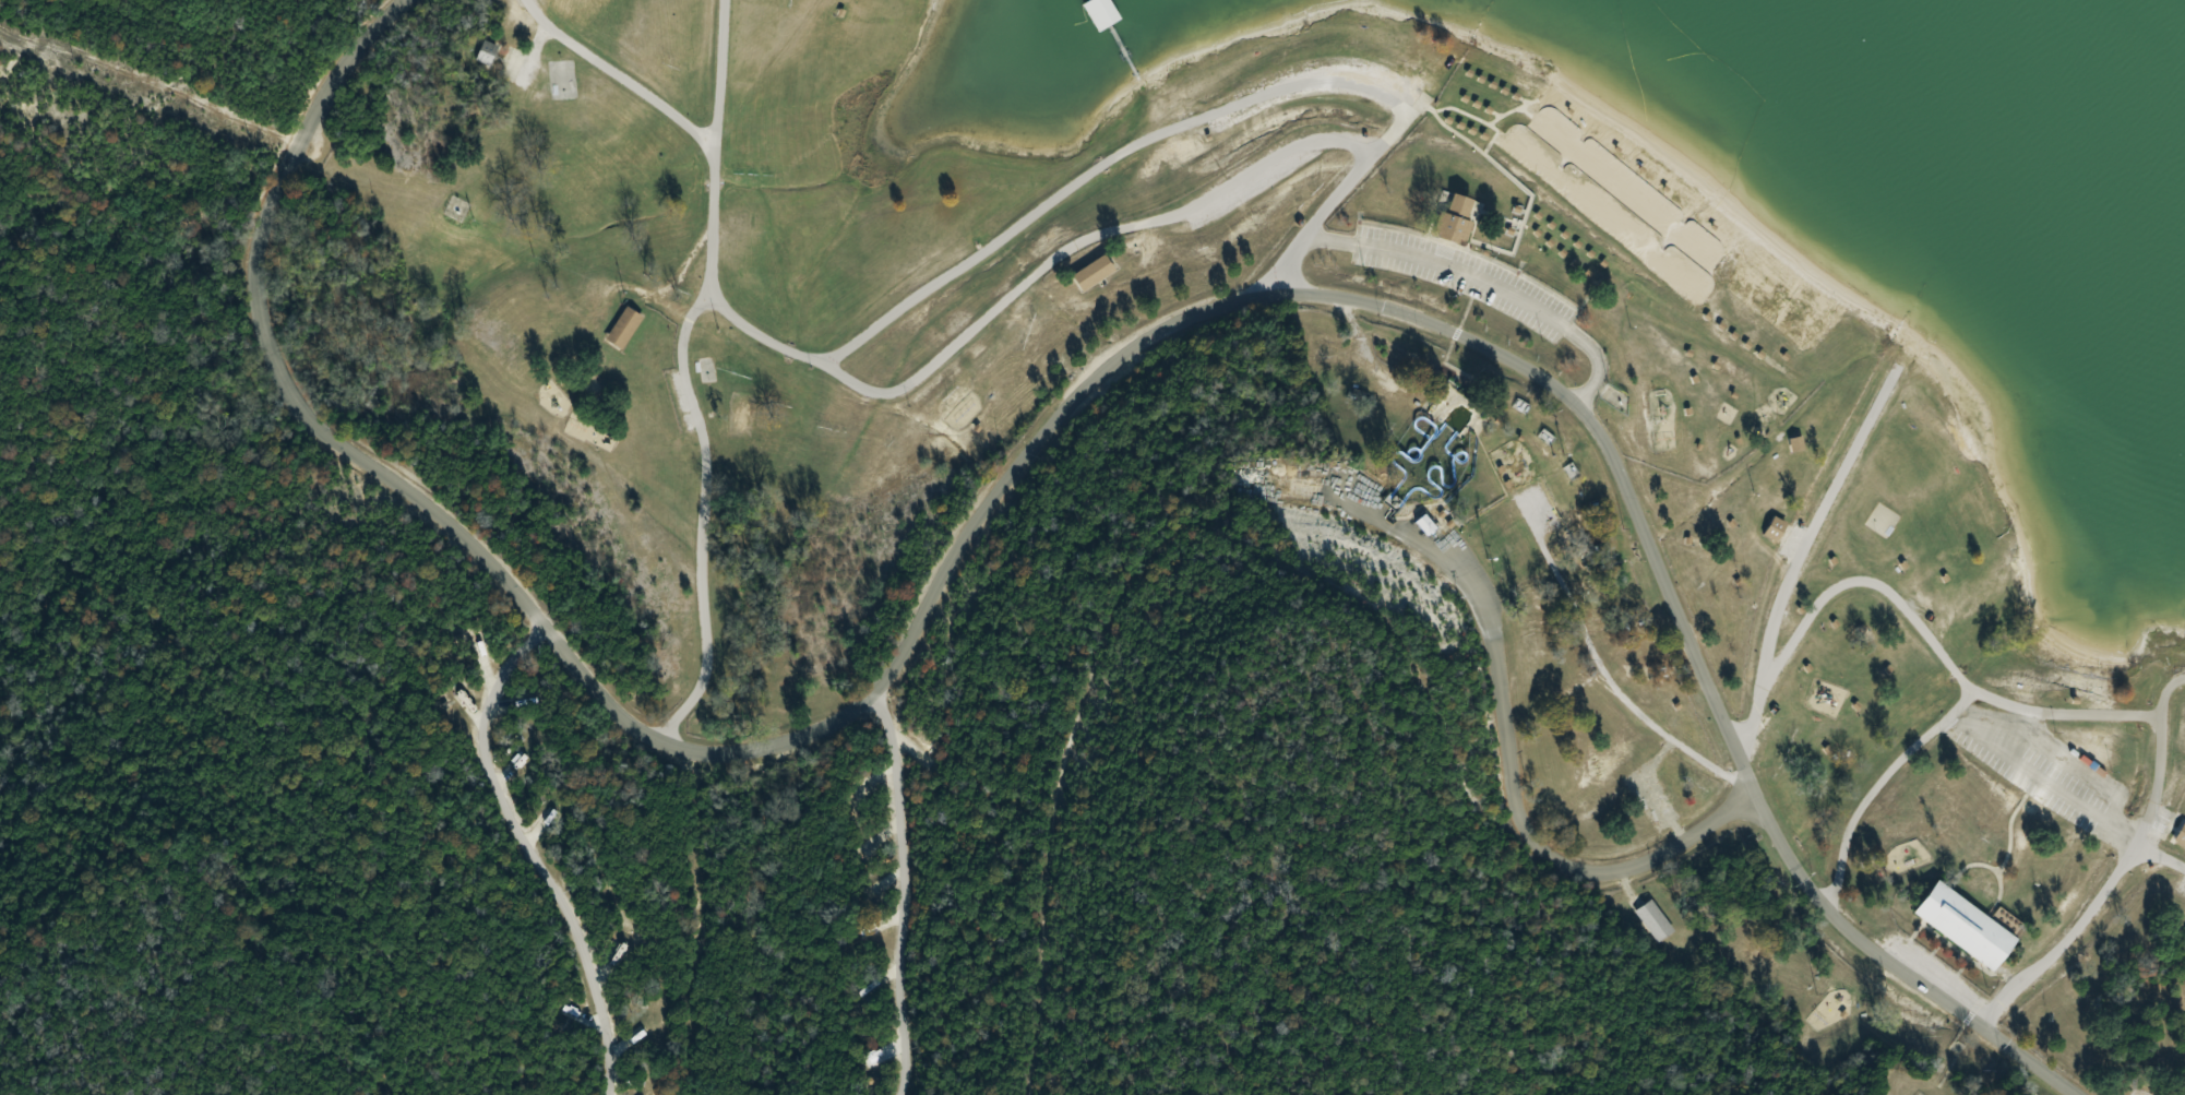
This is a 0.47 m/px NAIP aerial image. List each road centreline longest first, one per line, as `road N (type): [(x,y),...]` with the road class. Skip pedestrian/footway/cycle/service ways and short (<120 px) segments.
road 1 (residential): [(2069,1094),(1981,1022),(1856,941),(1801,890),(1748,792),(1612,457),(1577,408),(1533,372),(1381,305),(1299,294),(1227,300),(1158,324),(1034,433),(935,576),(884,680),(835,723),(761,753),(701,755),(626,725),(485,558),(311,425),(273,365),(256,319),(246,270),(262,198),(338,66),(393,0)]
road 2 (residential): [(1748,792),(1686,844),(1649,860),(1573,874),(1537,856),(1512,808),(1484,622),(1466,584),(1381,515),(1330,496)]
road 3 (residential): [(1730,749),(1774,648),(1801,538),(1897,364)]
road 4 (residential): [(2184,675),(2163,700),(2147,810),(2062,942),(1981,1022)]

